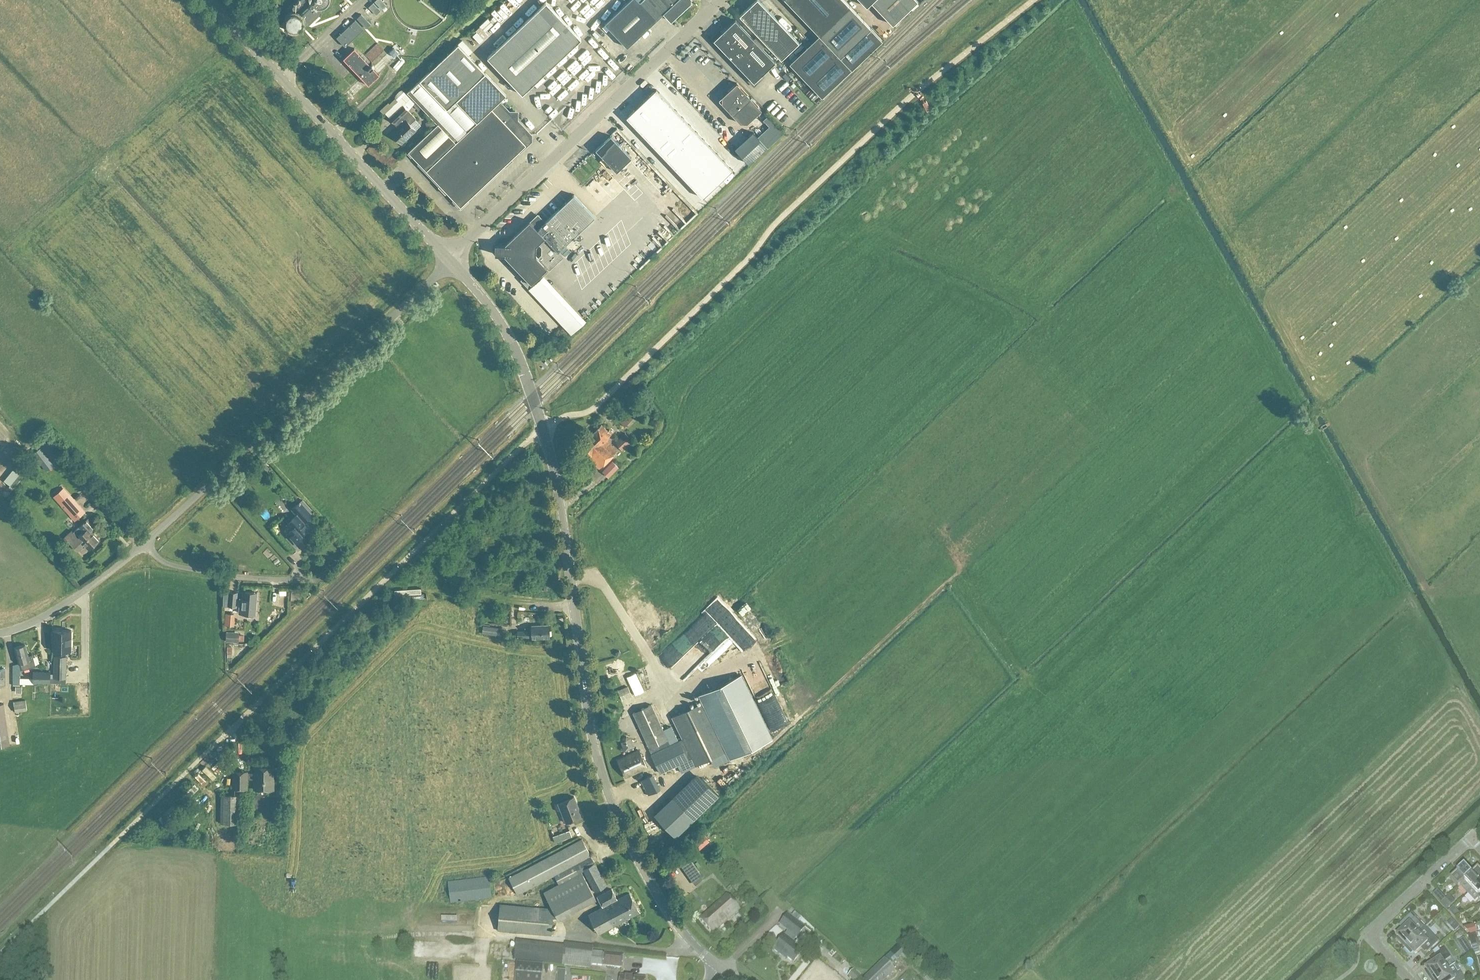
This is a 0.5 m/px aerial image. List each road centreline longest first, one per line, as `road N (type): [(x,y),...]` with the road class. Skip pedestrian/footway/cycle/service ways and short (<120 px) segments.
road 1 (tertiary): [(721,968),(671,917),(621,826),(599,765),(543,430)]
road 2 (unclassified): [(543,430),(222,736)]
road 3 (residential): [(146,542),(449,257)]
road 4 (unclassified): [(449,257),(719,3)]
road 5 (tertiary): [(449,257),(208,0)]
road 6 (residential): [(1479,846),(1470,835),(1367,933),(1410,979)]
road 7 (tertiary): [(543,430),(503,324),(449,257)]
road 8 (residential): [(146,542),(176,566),(319,580)]
road 9 (residential): [(0,633),(55,613),(146,542)]

